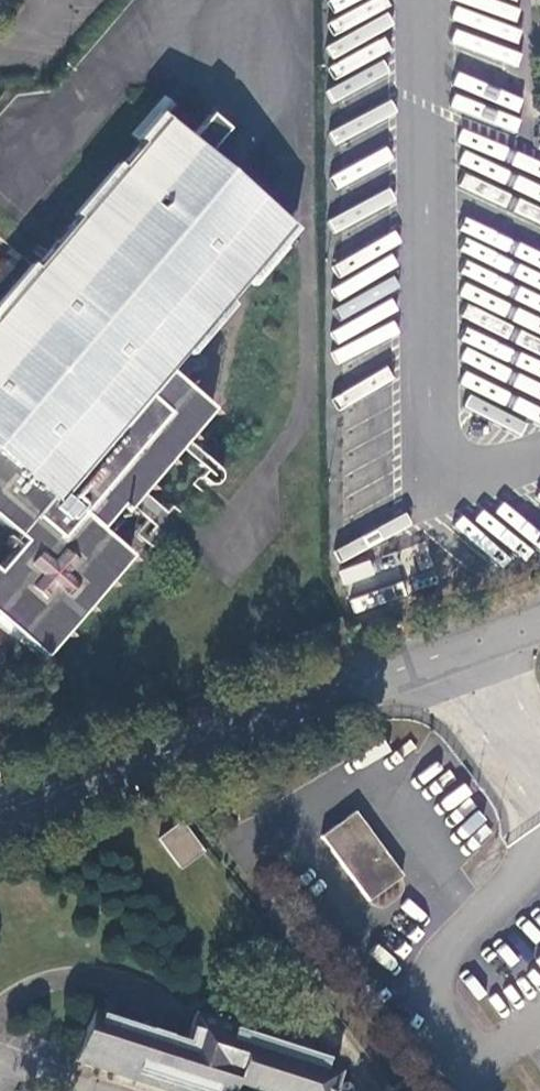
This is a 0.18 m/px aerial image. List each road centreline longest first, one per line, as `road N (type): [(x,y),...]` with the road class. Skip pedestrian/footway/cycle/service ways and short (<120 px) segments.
road 1 (unclassified): [(0,808),(539,617)]

